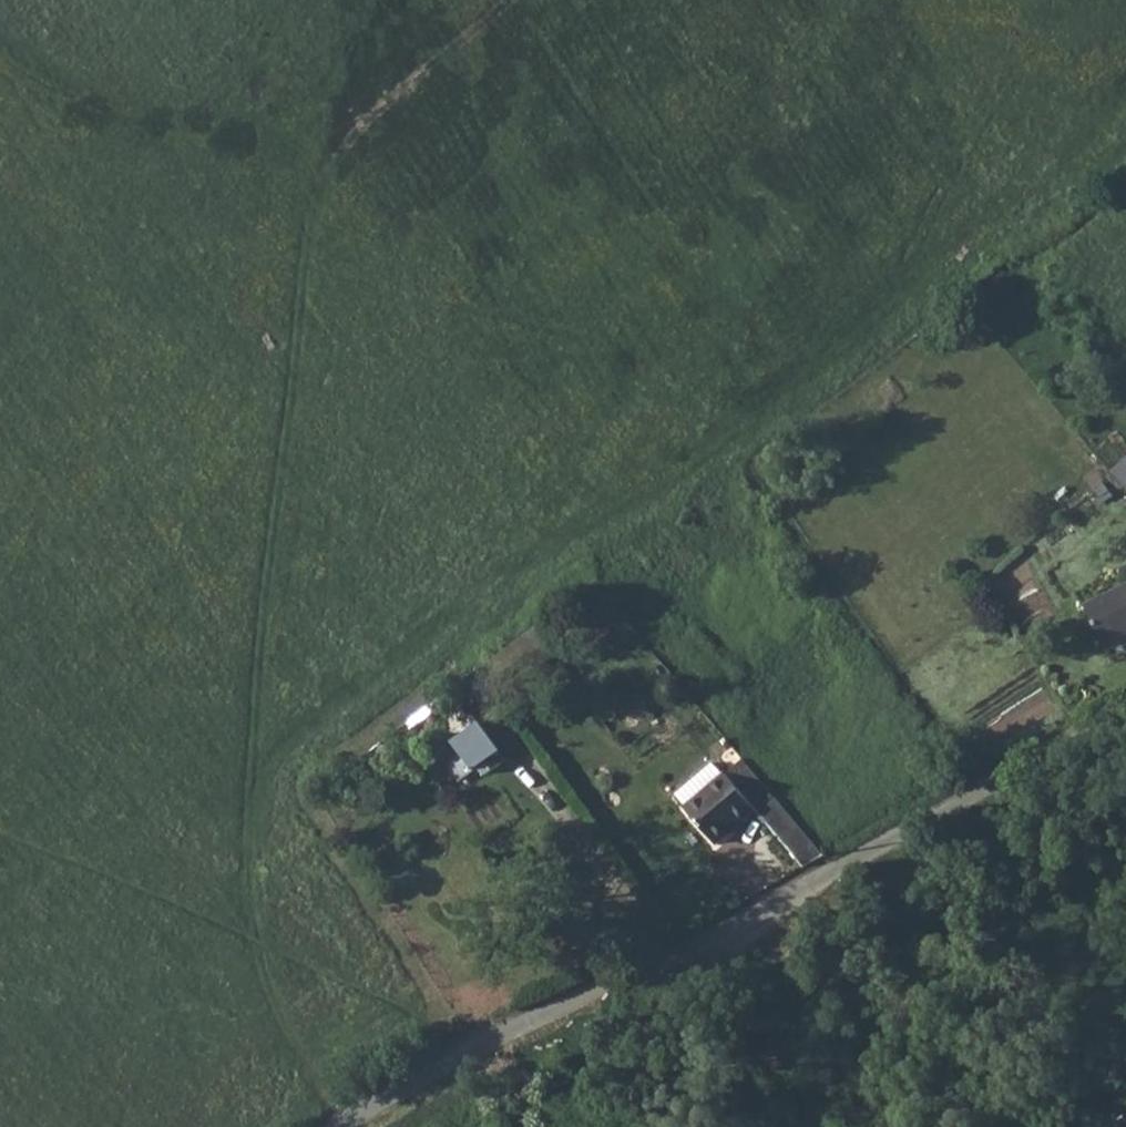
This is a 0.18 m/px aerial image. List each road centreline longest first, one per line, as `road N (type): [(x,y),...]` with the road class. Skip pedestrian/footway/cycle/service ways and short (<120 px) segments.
road 1 (track): [(340,1126),(417,1076),(668,960)]

